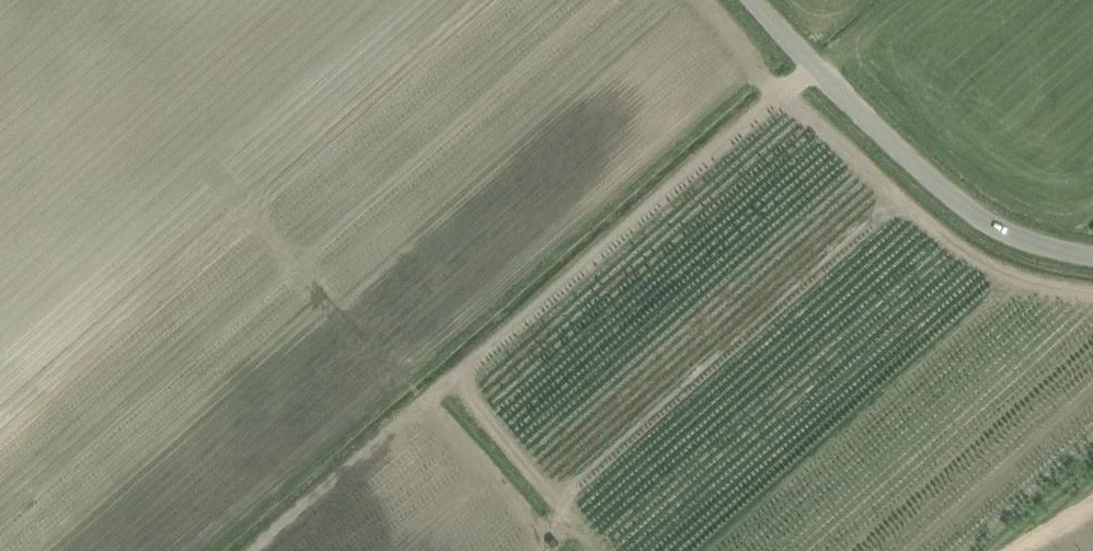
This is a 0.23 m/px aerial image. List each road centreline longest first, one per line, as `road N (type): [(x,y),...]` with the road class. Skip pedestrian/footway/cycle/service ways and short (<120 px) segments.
road 1 (unclassified): [(1092,256),(986,223),(760,0)]

